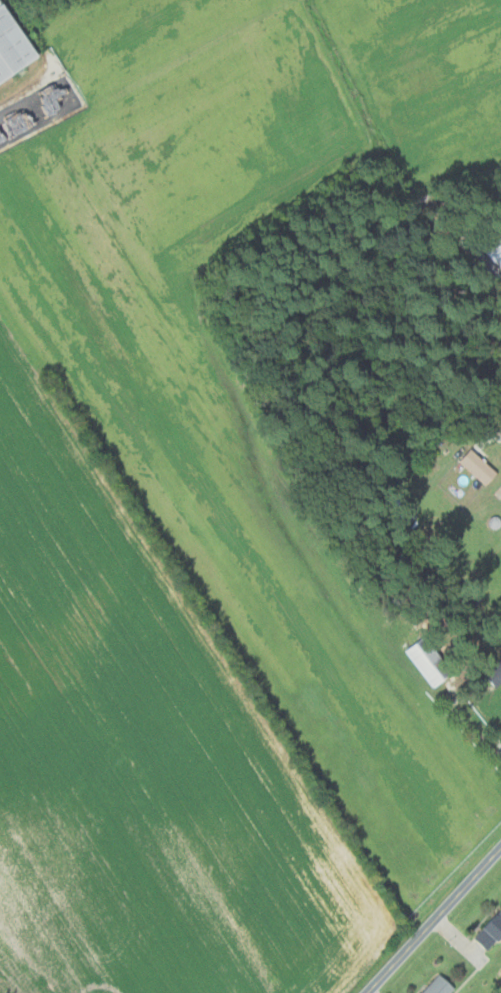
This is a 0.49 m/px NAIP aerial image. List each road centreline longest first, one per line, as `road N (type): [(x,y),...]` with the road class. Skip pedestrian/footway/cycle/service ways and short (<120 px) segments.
road 1 (residential): [(365,992),(500,843)]

